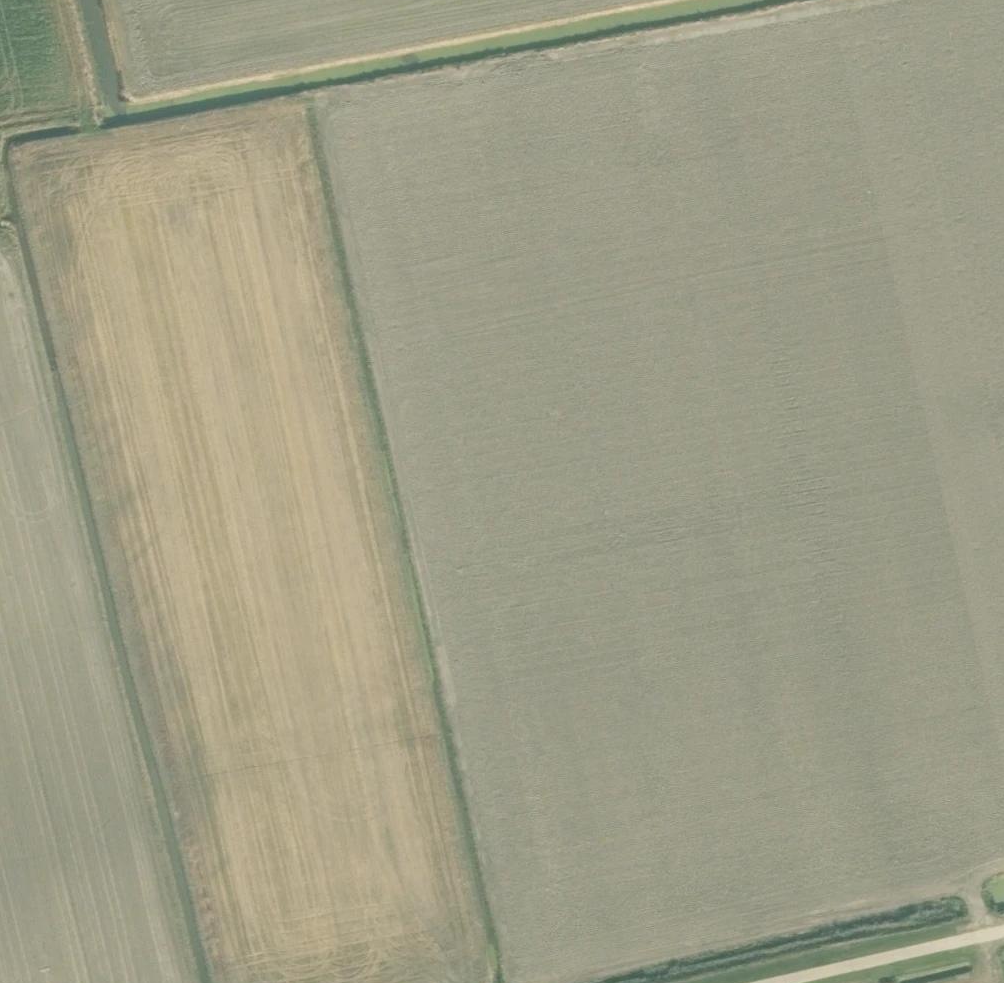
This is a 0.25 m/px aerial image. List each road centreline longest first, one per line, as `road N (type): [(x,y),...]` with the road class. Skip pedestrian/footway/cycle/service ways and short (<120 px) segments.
road 1 (unclassified): [(770,982),(1003,929)]

